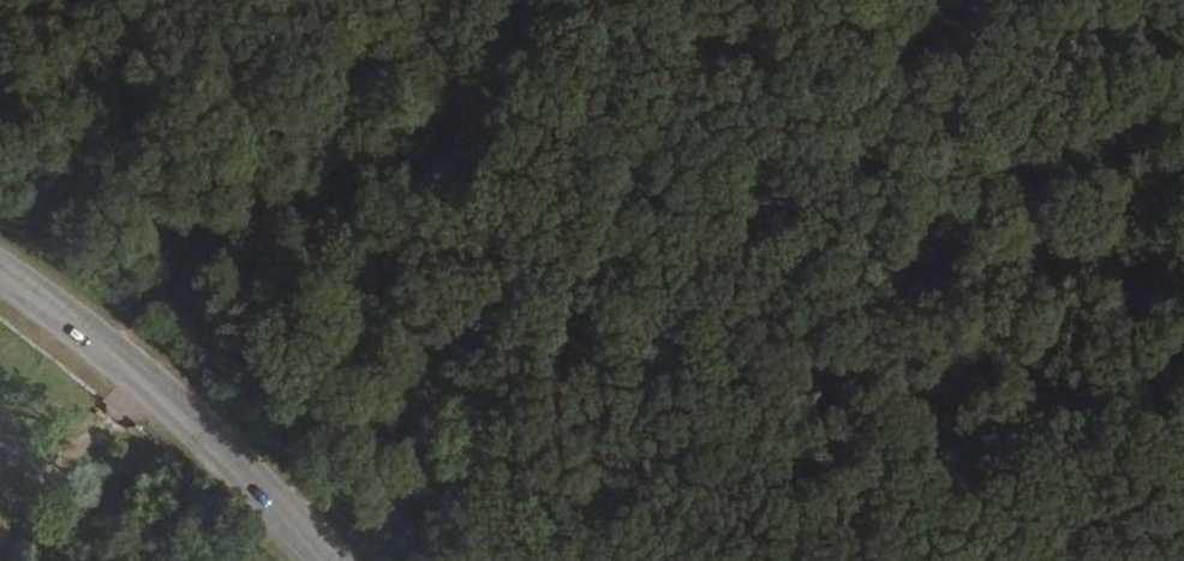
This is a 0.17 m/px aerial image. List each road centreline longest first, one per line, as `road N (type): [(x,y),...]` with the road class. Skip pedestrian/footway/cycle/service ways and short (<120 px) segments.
road 1 (tertiary): [(0,261),(90,328),(247,465),(335,560)]

